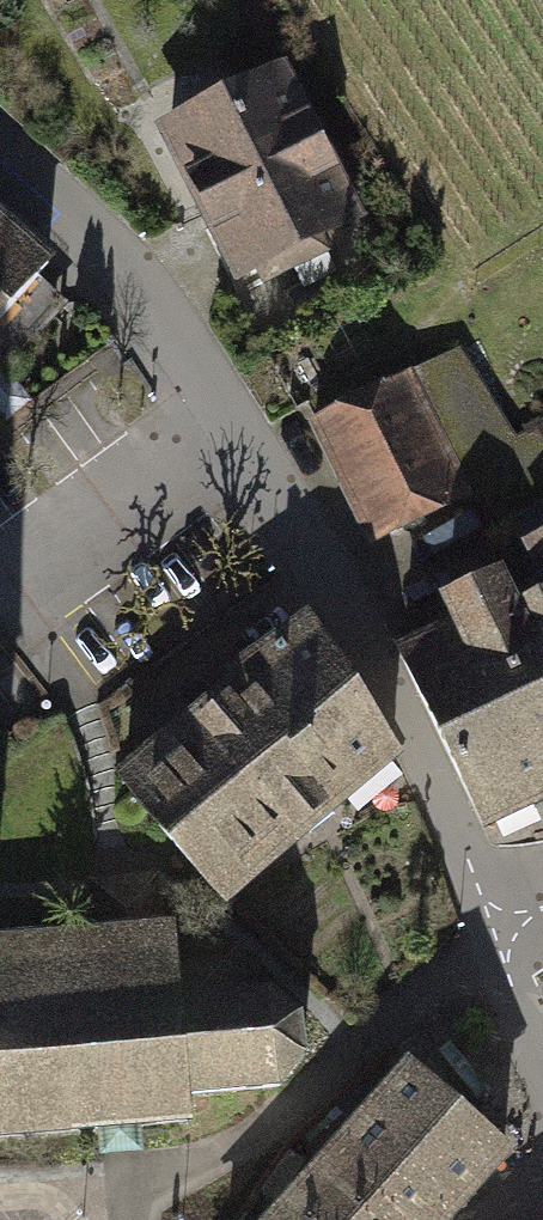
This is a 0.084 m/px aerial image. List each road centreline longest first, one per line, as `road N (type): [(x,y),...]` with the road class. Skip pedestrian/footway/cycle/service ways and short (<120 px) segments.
road 1 (residential): [(0,163),(148,302),(264,488),(447,815),(495,946)]

